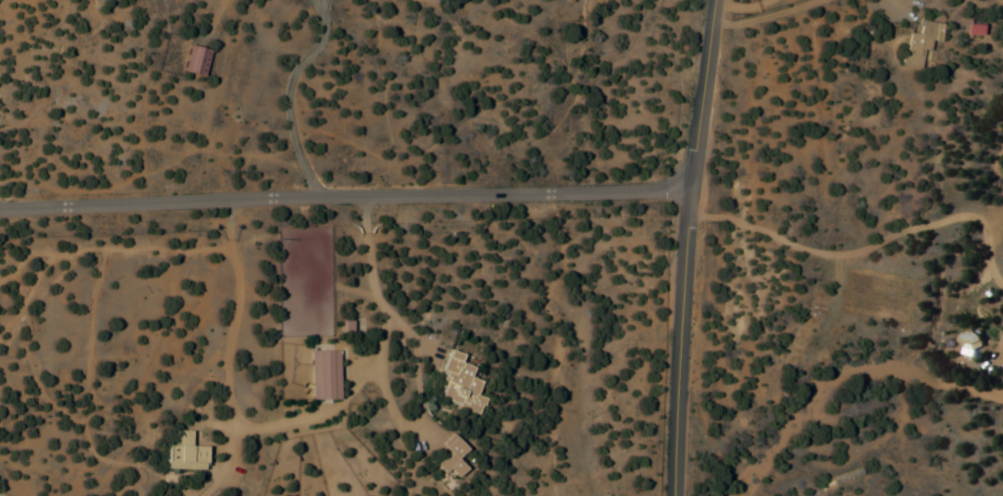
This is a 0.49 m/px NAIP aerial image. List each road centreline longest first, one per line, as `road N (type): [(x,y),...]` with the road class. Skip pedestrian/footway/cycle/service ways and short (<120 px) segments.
road 1 (residential): [(0,209),(689,190)]
road 2 (residential): [(671,495),(689,190),(714,0)]

